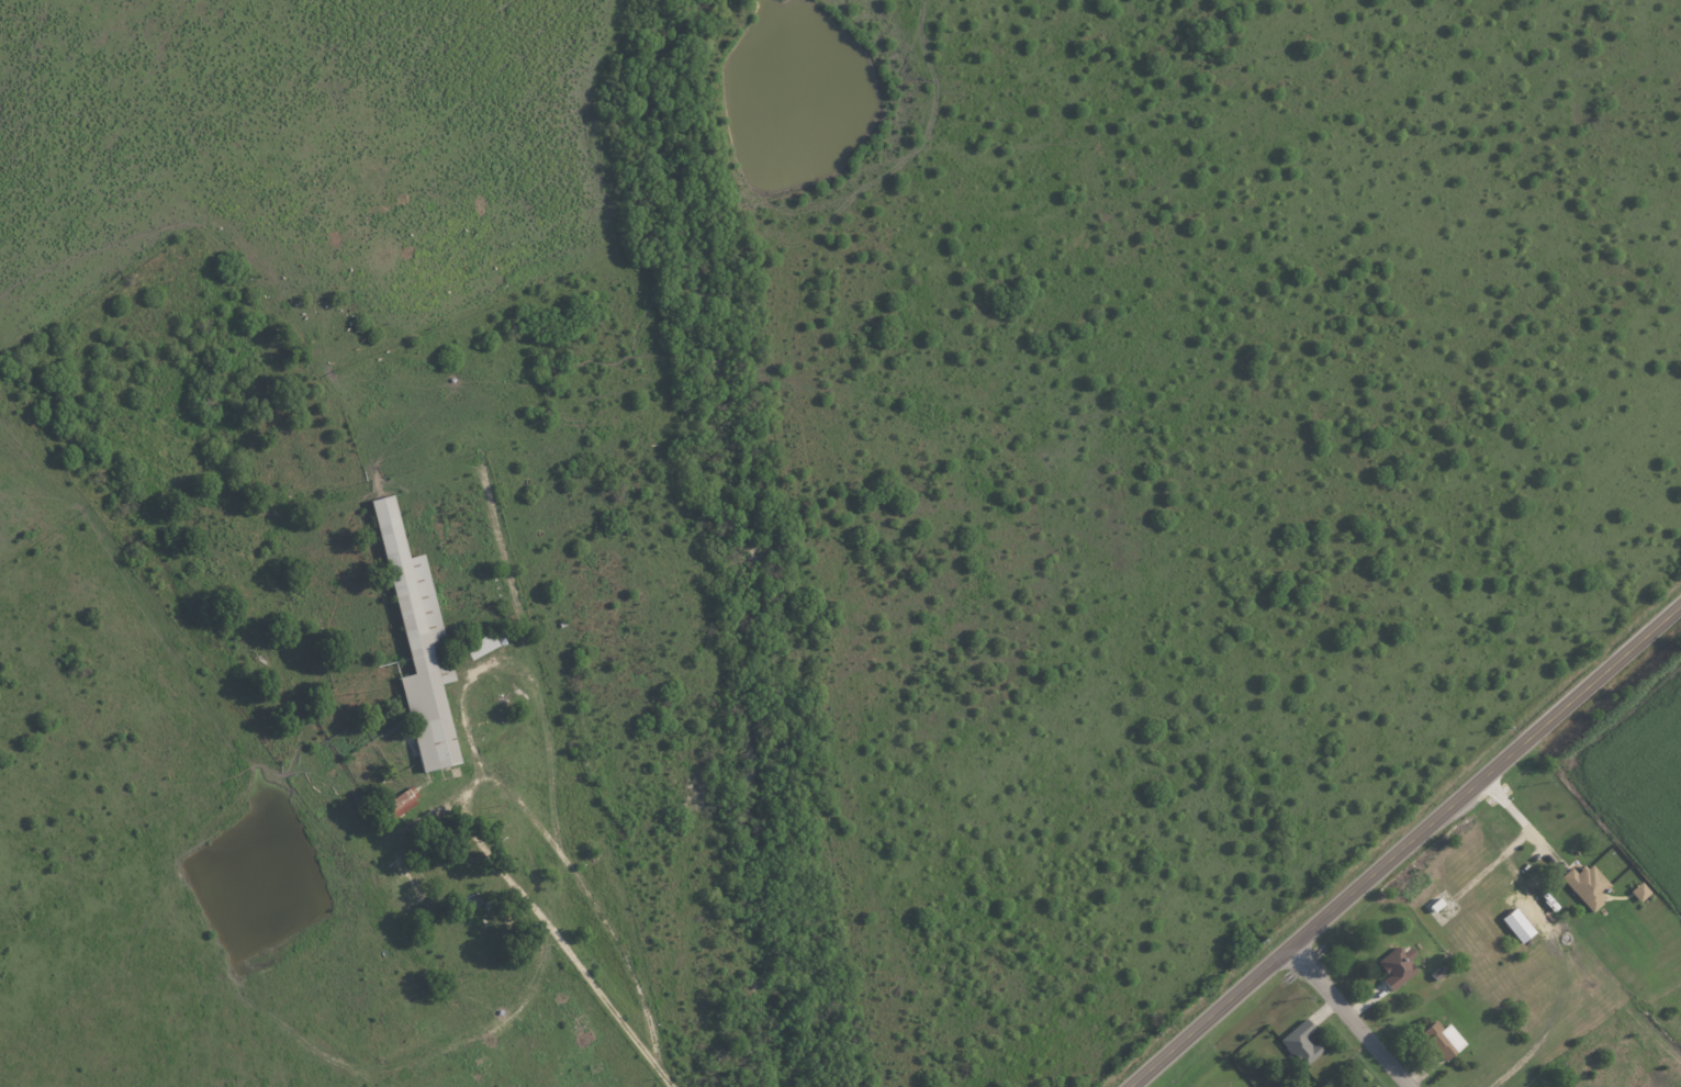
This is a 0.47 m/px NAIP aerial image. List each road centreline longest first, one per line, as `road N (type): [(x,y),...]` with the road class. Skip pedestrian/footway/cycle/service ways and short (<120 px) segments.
road 1 (tertiary): [(1134,1086),(1680,607)]
road 2 (residential): [(660,1060),(661,1072),(493,862),(466,813),(471,788),(489,782),(511,789),(567,860),(635,973),(660,1060)]
road 3 (residential): [(1292,949),(1410,1086)]

